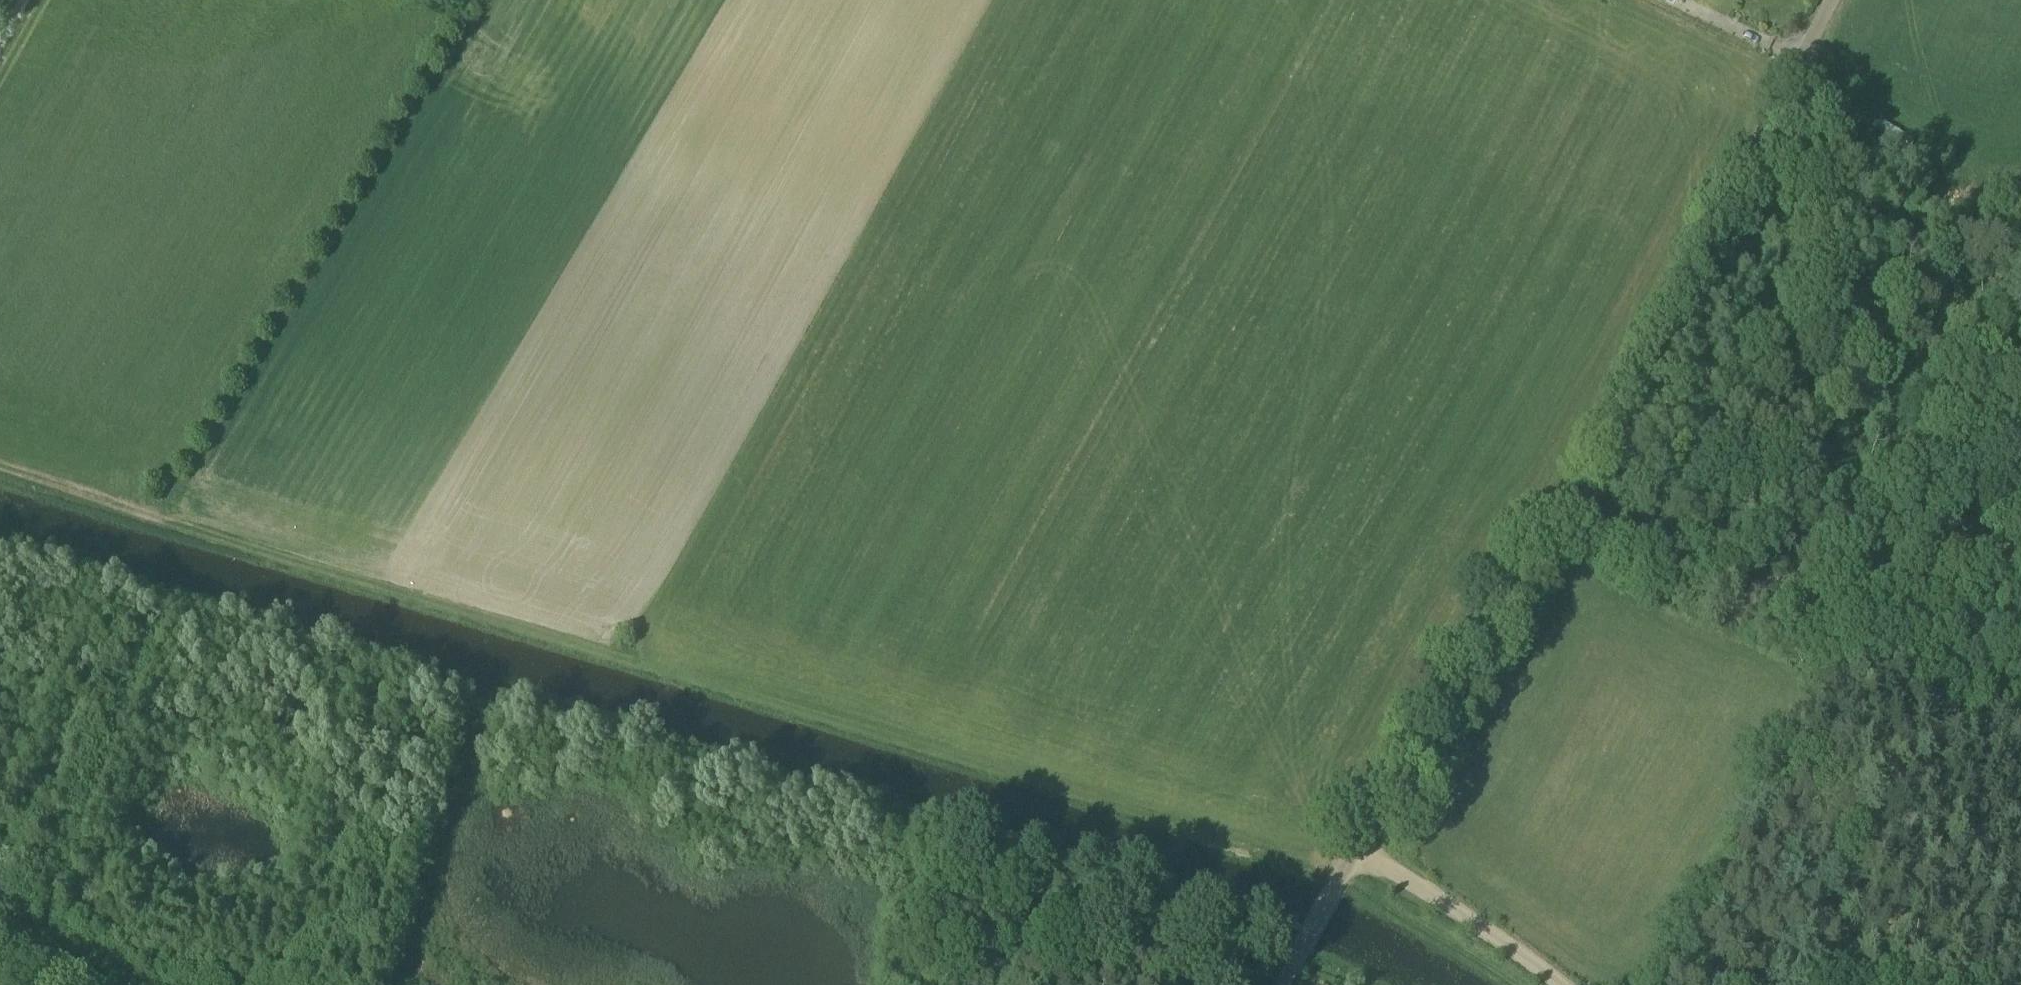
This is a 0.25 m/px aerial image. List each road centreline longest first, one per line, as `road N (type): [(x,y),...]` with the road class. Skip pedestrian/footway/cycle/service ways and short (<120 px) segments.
road 1 (unclassified): [(1287,984),(1511,580),(1565,517),(1834,0)]
road 2 (track): [(1360,842),(1539,984)]

